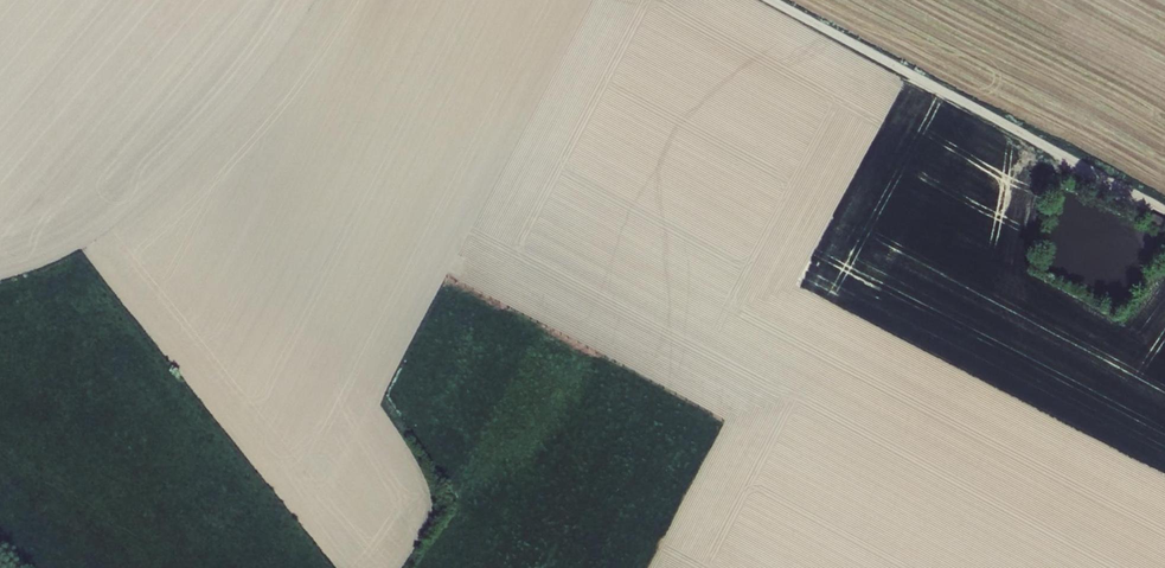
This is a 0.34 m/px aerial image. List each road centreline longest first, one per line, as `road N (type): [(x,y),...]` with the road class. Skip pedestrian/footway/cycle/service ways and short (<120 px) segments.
road 1 (track): [(770,0),(1164,211)]

